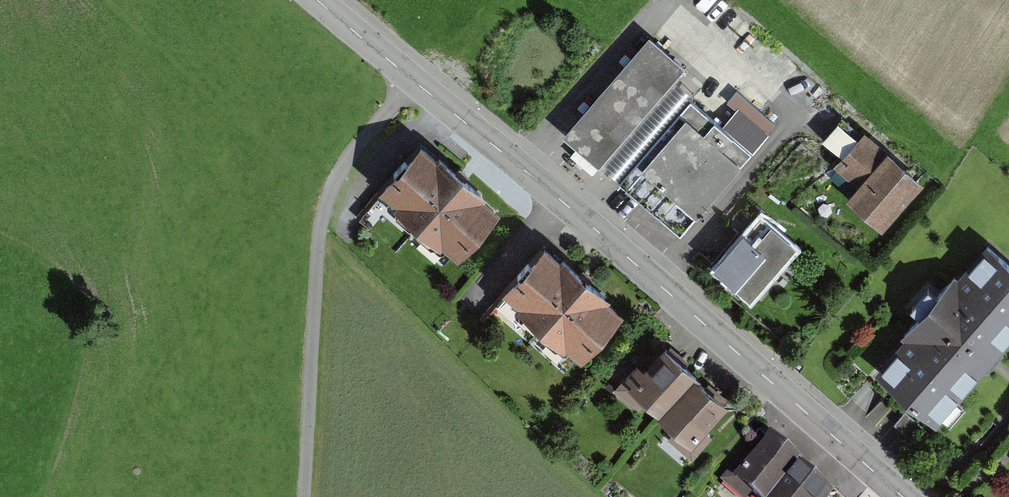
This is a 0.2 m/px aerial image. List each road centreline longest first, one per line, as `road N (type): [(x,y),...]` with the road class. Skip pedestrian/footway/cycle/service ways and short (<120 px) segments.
road 1 (residential): [(320,0),(902,496)]
road 2 (track): [(303,496),(318,185),(404,72)]

